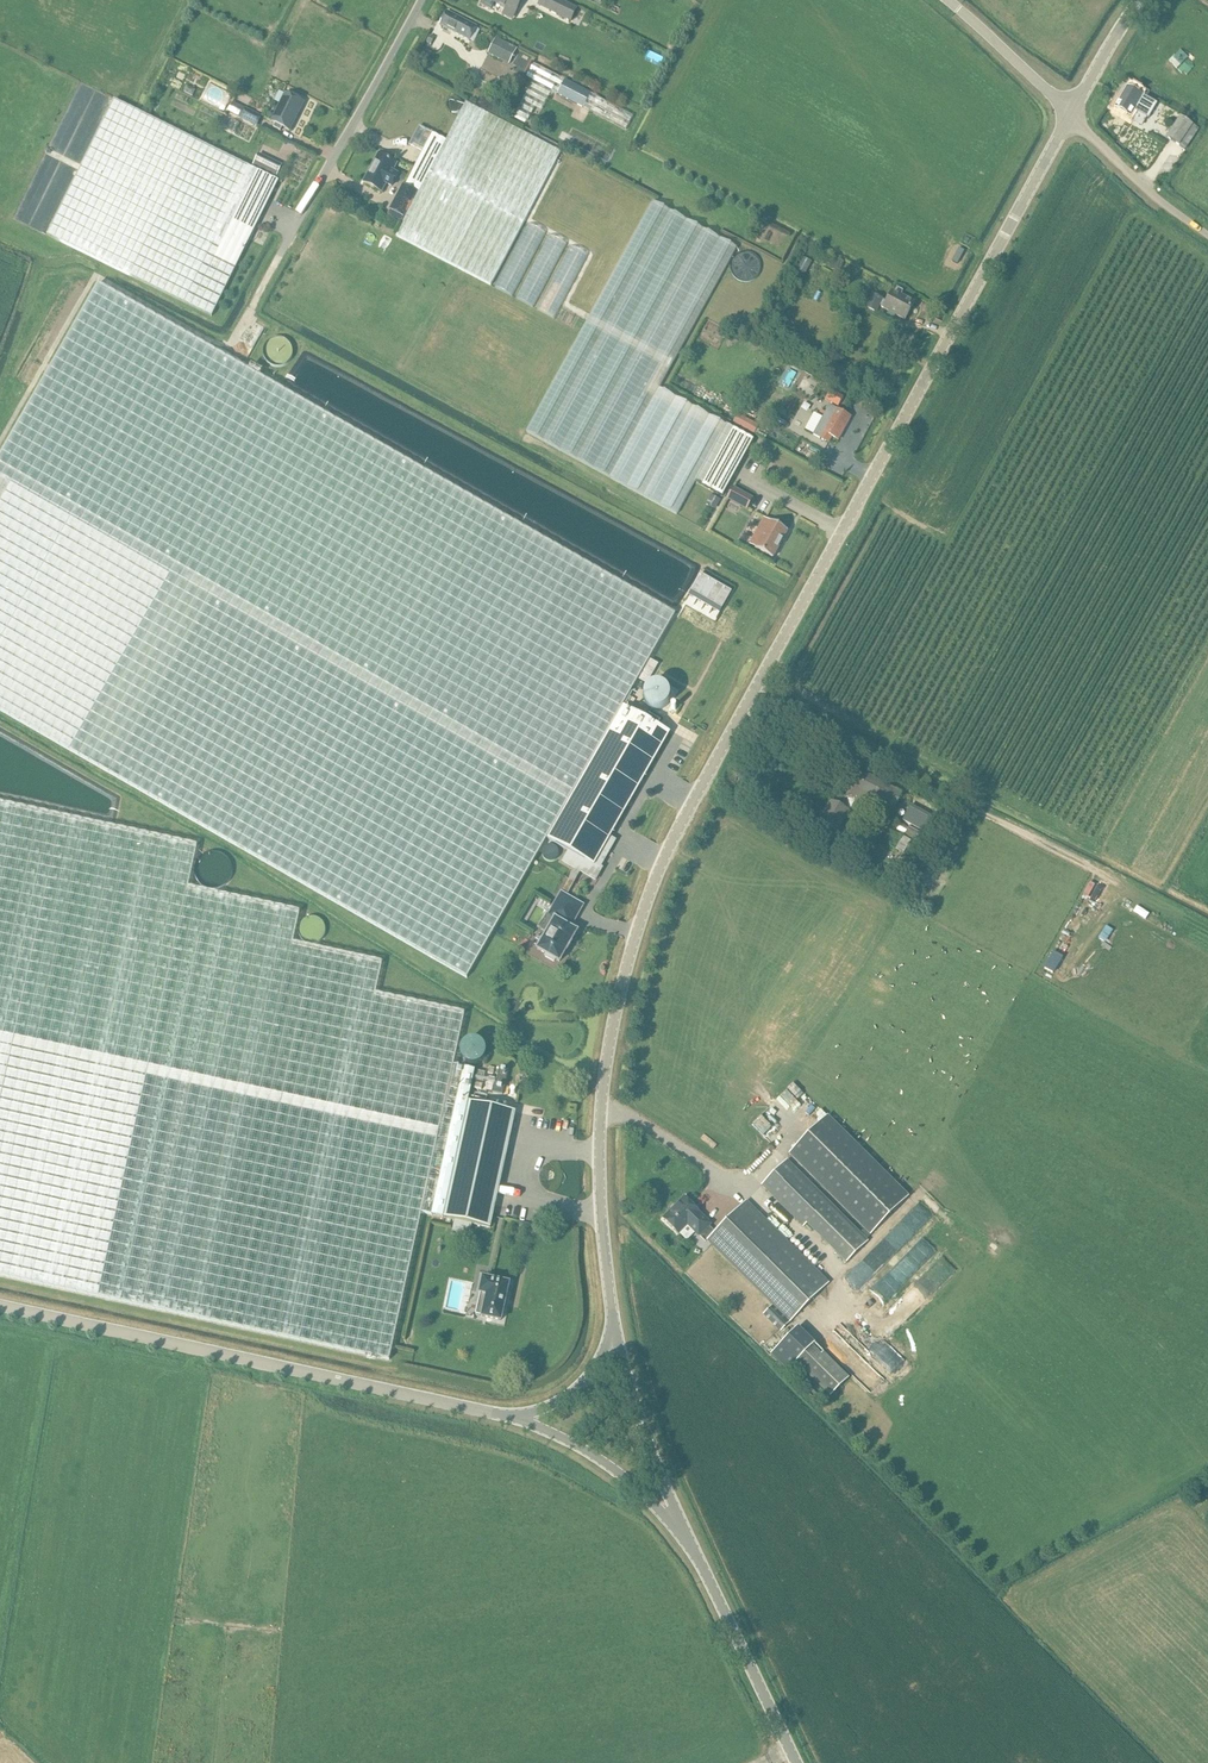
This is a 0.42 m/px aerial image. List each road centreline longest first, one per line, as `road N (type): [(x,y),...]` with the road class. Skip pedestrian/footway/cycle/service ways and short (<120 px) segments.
road 1 (unclassified): [(614,1323),(601,1185),(603,1084),(637,932),(662,863),(1070,114)]
road 2 (unclassified): [(512,1416),(0,1306)]
road 3 (residential): [(243,326),(423,0)]
road 4 (unclassified): [(793,1762),(682,1527)]
road 5 (unclassified): [(682,1527),(614,1323)]
road 6 (unclassified): [(682,1527),(584,1448),(512,1416)]
road 7 (unclassified): [(1207,233),(1070,114)]
road 8 (unclassified): [(1070,114),(948,0)]
road 9 (unclassified): [(512,1416),(573,1391),(595,1370),(614,1323)]
road 10 (unclassified): [(1070,114),(1141,0)]

